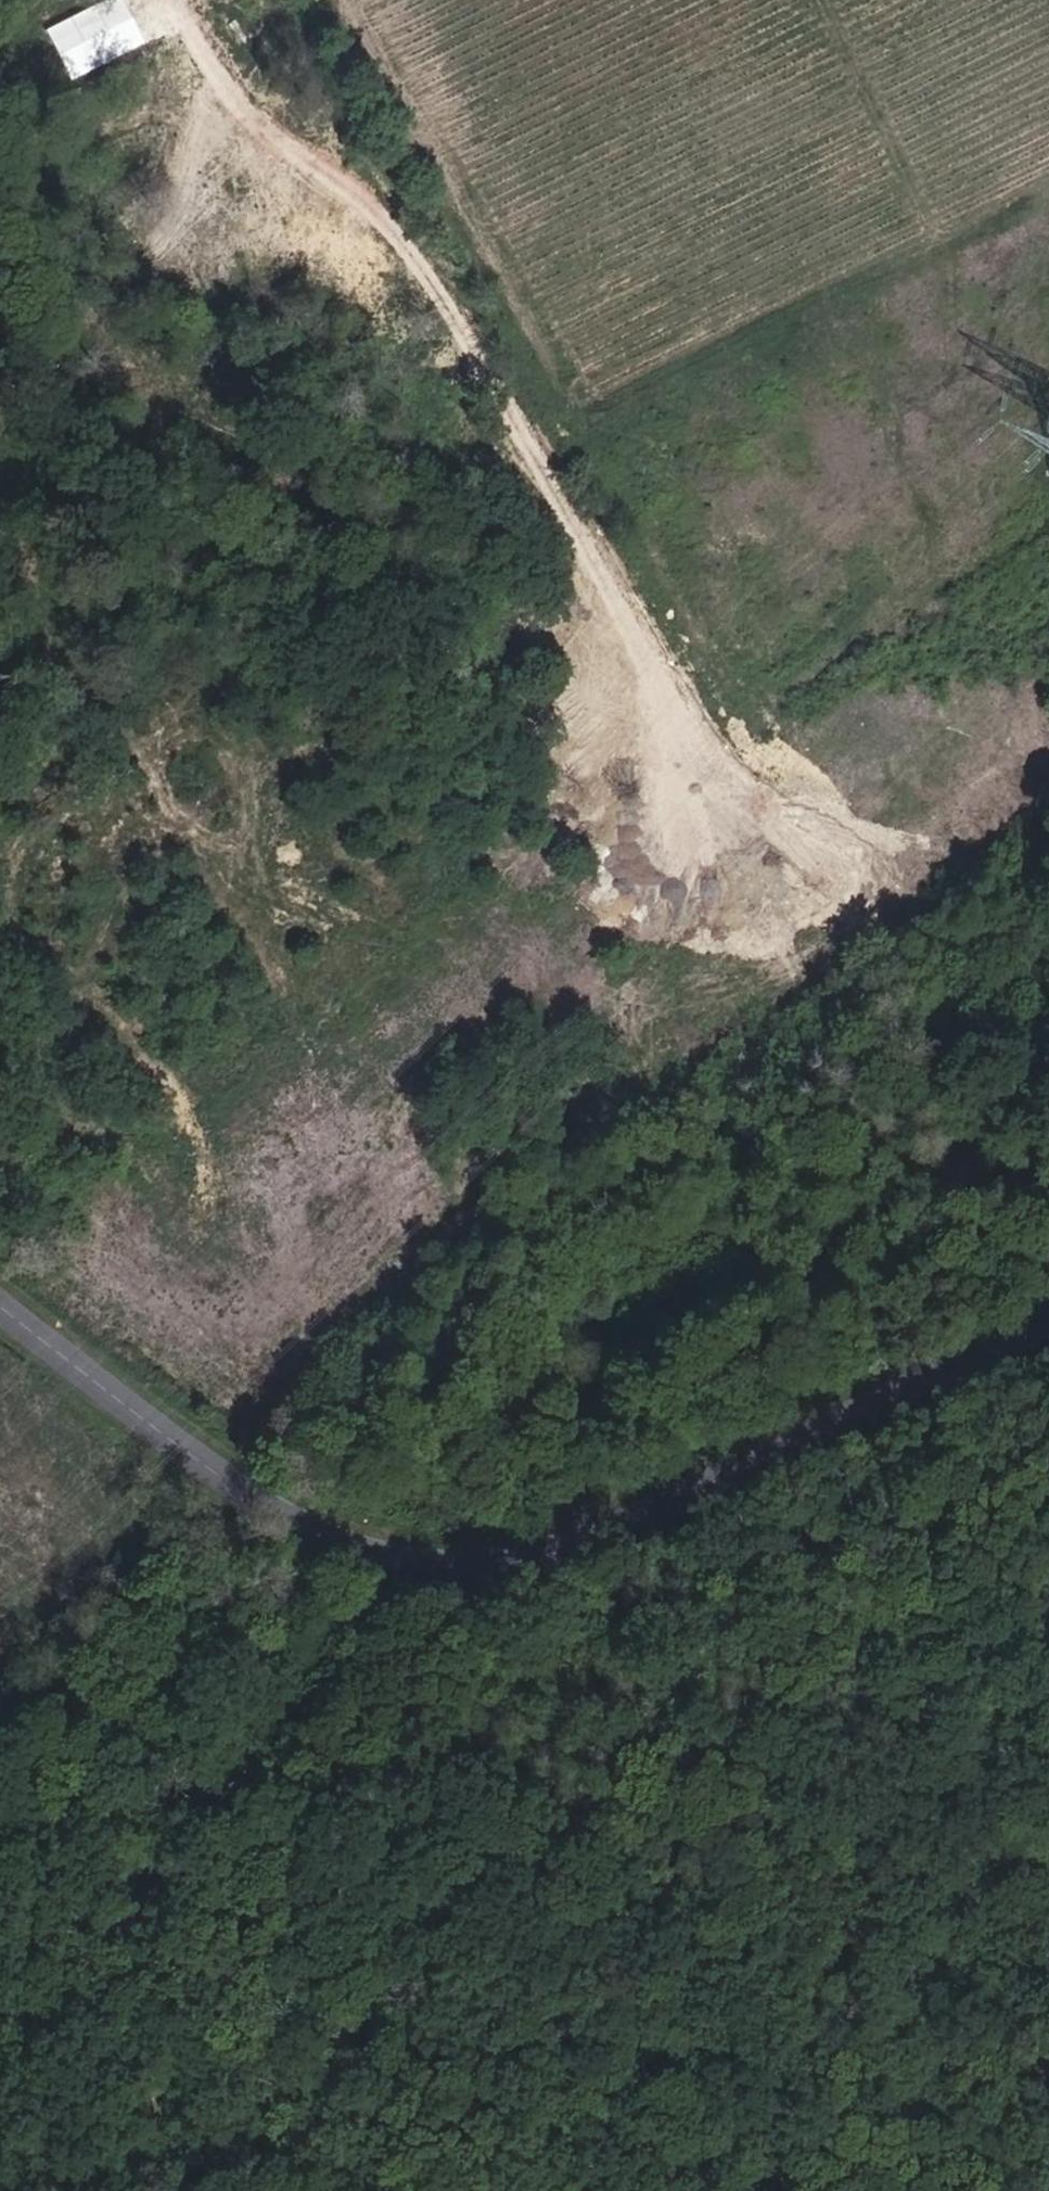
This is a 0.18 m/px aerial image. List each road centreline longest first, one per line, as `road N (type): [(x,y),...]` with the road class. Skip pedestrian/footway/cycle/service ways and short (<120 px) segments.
road 1 (tertiary): [(0,1302),(226,1483),(407,1551),(508,1543),(631,1513),(946,1360),(1048,1333)]

